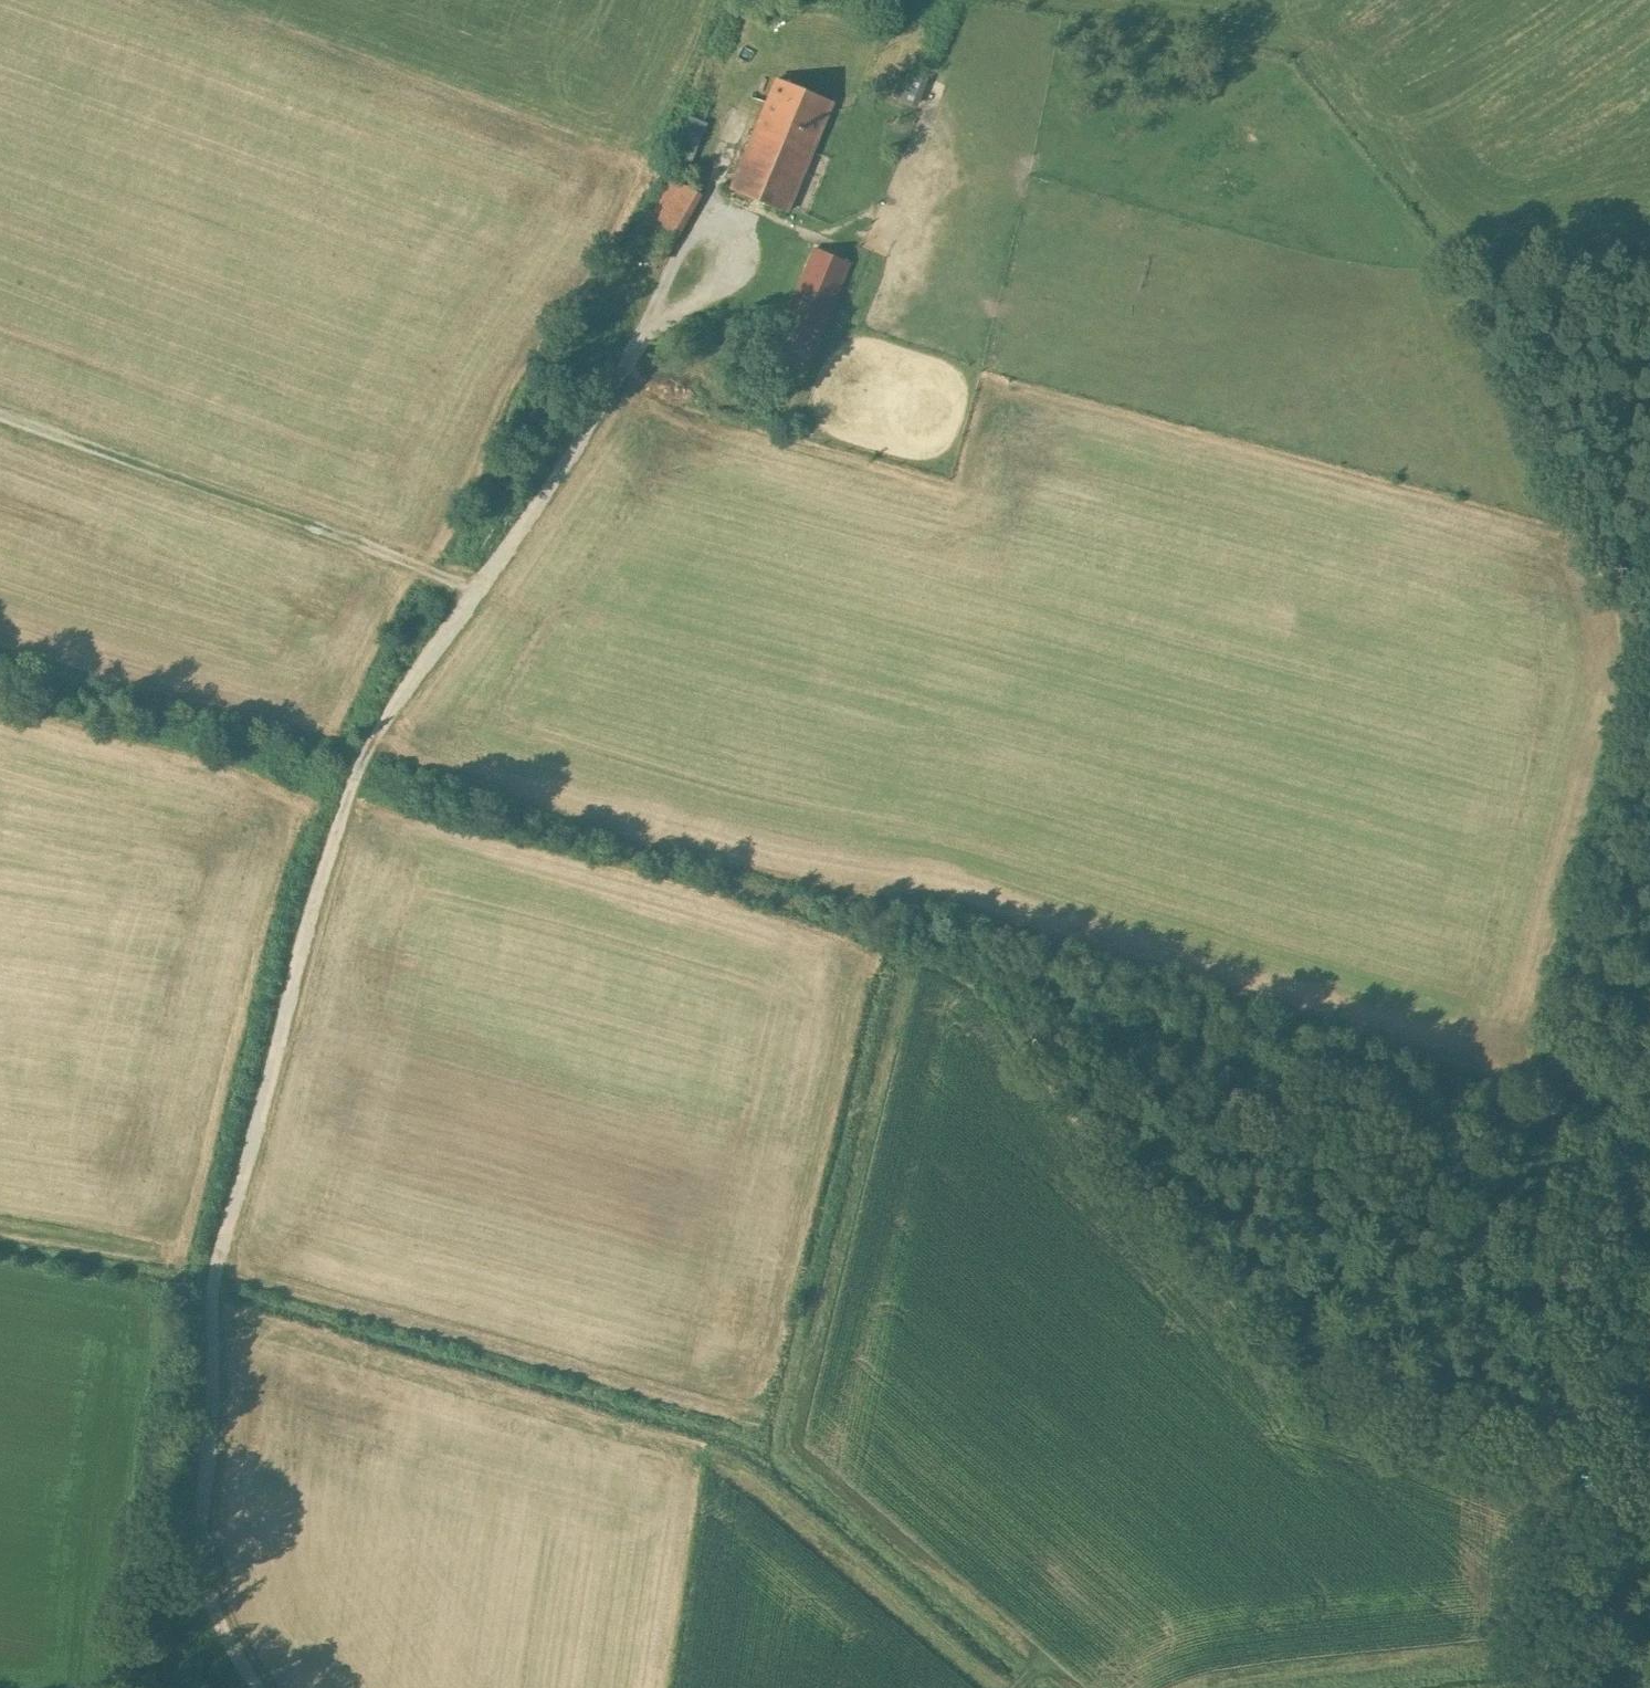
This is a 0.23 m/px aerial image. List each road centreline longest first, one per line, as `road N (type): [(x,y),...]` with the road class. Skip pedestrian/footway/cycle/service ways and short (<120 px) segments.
road 1 (track): [(269,1687),(215,1604),(198,1543),(208,1310),(219,1243),(343,804),(366,754),(633,357),(659,323),(716,288),(743,231)]

